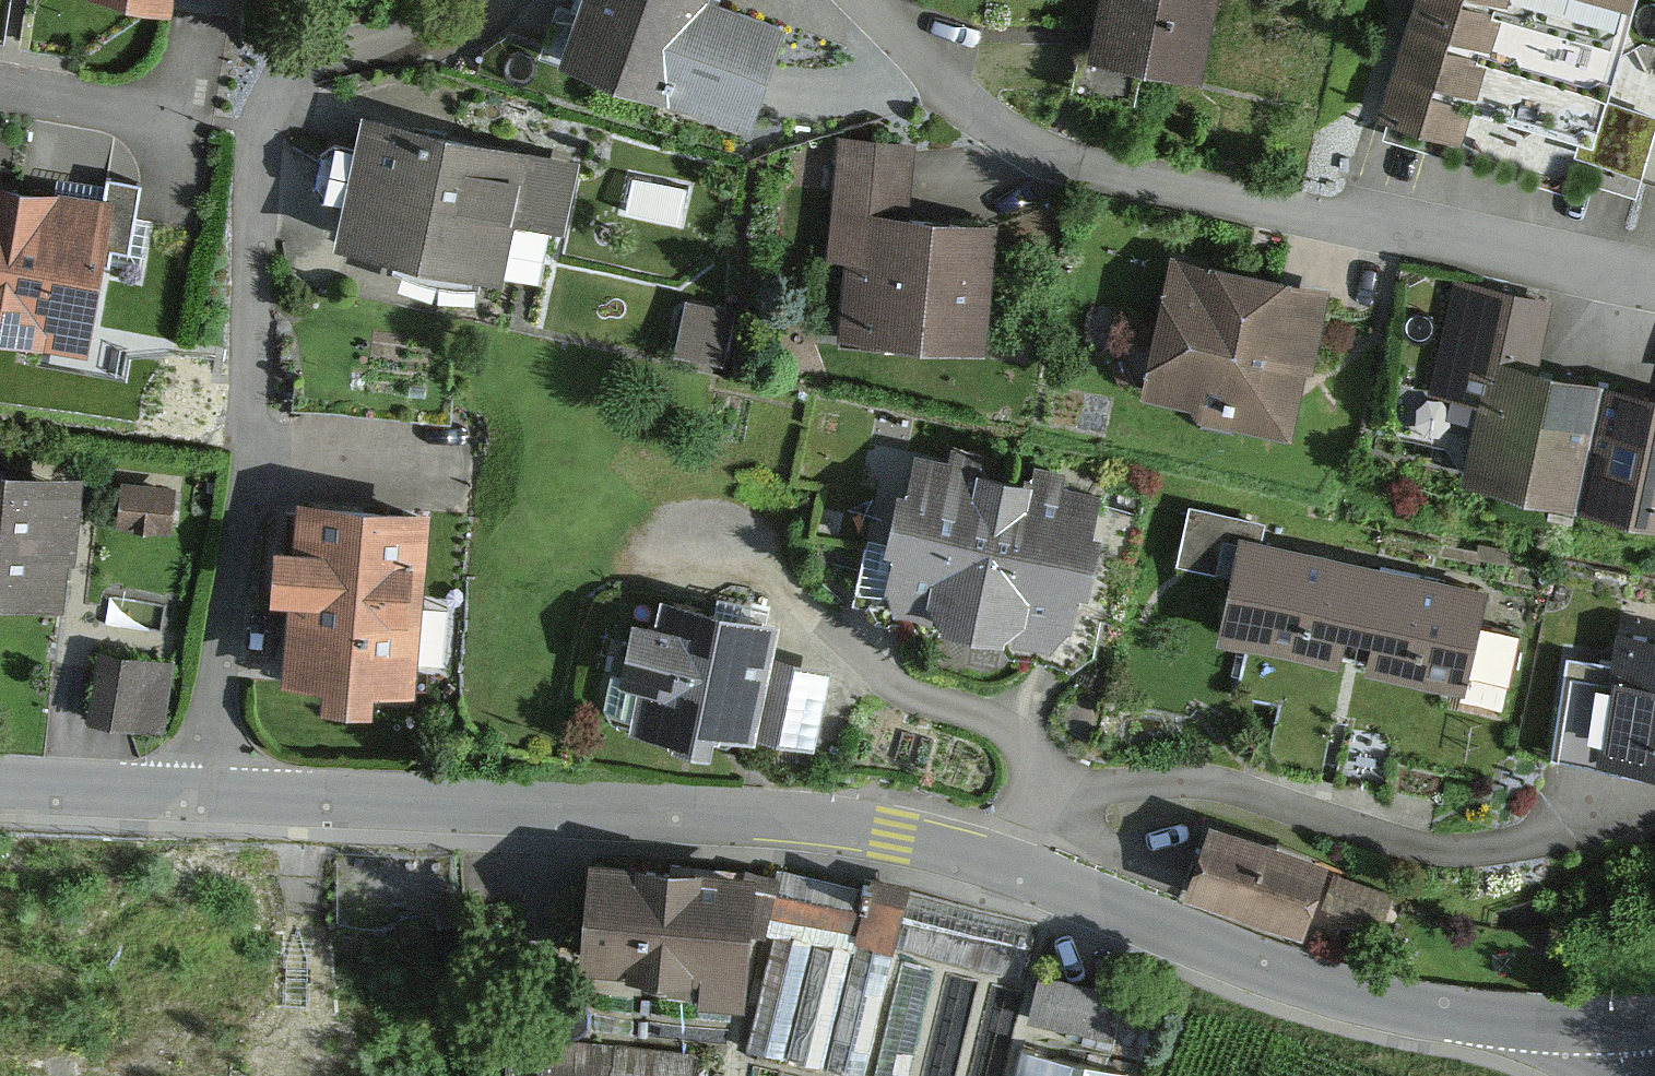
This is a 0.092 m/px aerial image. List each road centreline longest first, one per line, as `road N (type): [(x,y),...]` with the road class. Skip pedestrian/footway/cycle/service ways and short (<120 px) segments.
road 1 (residential): [(205,795),(249,414),(257,127),(277,87),(307,60),(335,50),(453,38),(508,0)]
road 2 (residential): [(1654,277),(1057,160),(980,114),(844,0)]
road 3 (unclassified): [(996,858),(805,815),(205,795)]
road 4 (residential): [(1036,787),(1237,783),(1445,849),(1500,842),(1654,796)]
road 5 (unclassified): [(1574,1037),(1311,987),(996,858)]
road 6 (residential): [(1036,787),(1016,743),(971,717),(873,683),(829,638)]
road 7 (unclassified): [(205,795),(0,788)]
road 8 (residential): [(0,95),(184,128)]

